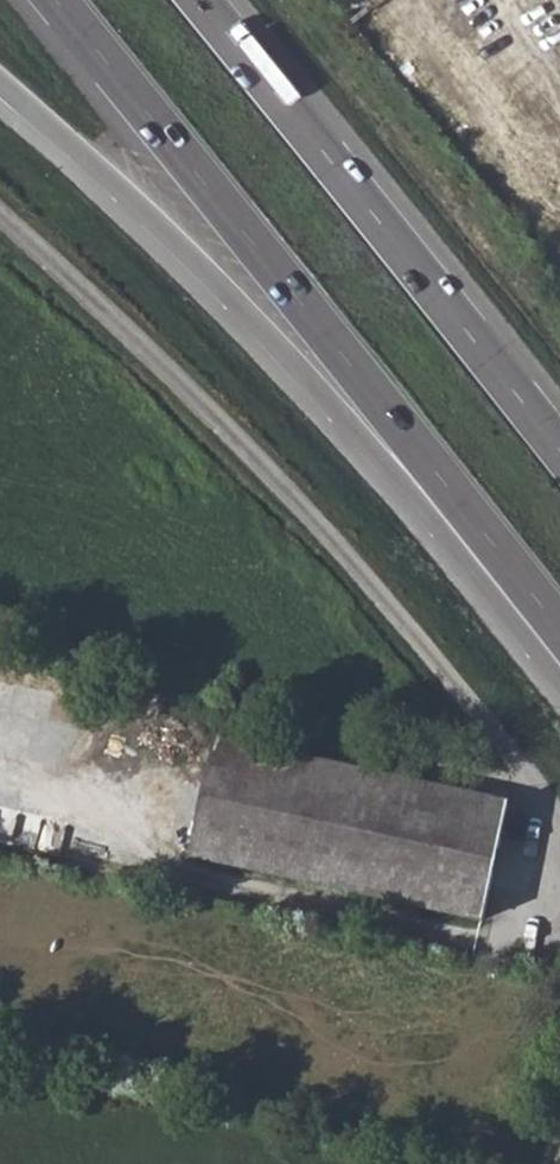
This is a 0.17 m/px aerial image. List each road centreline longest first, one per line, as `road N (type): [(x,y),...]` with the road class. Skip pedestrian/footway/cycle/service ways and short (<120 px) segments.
road 1 (unclassified): [(0,219),(161,362),(326,531),(559,820)]
road 2 (trunk): [(0,82),(185,251),(329,399),(559,678)]
road 3 (trunk): [(56,0),(559,629)]
road 4 (trunk): [(559,449),(201,0)]

